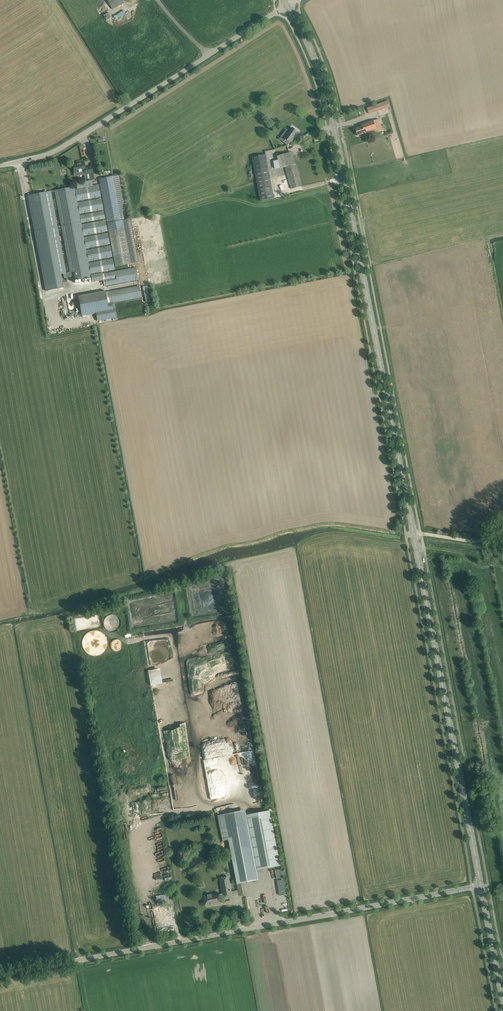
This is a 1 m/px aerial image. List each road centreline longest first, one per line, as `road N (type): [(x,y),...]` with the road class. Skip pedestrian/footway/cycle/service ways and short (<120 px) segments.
road 1 (tertiary): [(414,535),(338,142),(312,54),(288,7)]
road 2 (unclassified): [(0,975),(481,886)]
road 3 (tertiary): [(481,886),(414,535)]
road 4 (unclassified): [(0,166),(58,149),(208,55)]

